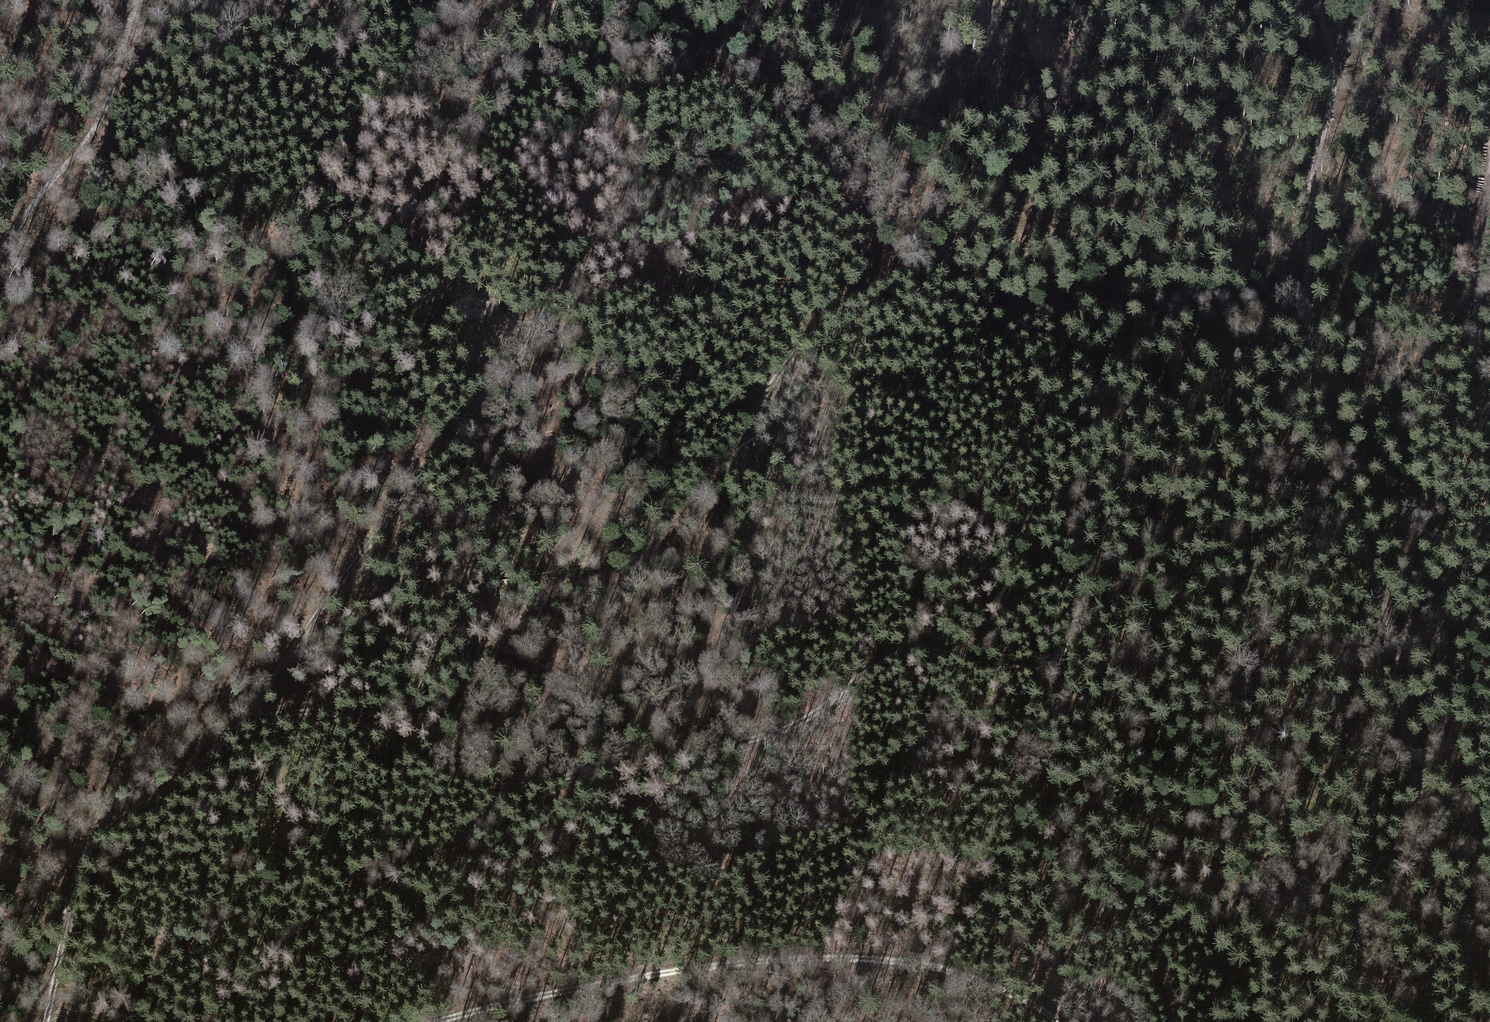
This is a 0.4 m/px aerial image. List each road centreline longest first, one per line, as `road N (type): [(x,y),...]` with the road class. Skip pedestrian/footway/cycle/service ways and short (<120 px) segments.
road 1 (track): [(992,0),(1006,157),(999,200),(952,247),(810,338),(766,402),(757,448),(775,486),(814,503),(864,490),(924,491),(1003,521),(1052,558),(1078,604),(1070,641),(1037,668),(904,653),(804,724),(738,746),(518,788),(453,774),(344,715),(244,719)]
road 2 (track): [(592,0),(594,20),(642,106),(647,154),(631,199),(244,719),(186,776),(103,829),(80,864),(43,1021)]
road 3 (track): [(1315,0),(1334,67),(1312,182),(1308,308),(1397,655),(1425,814),(1435,913),(1420,1021)]
road 4 (track): [(1064,1021),(1036,1000),(968,972),(916,960),(804,956),(672,971),(440,1021)]
road 5 (track): [(147,0),(129,72),(0,247)]
road 6 (track): [(1489,155),(1475,366),(1489,413)]

